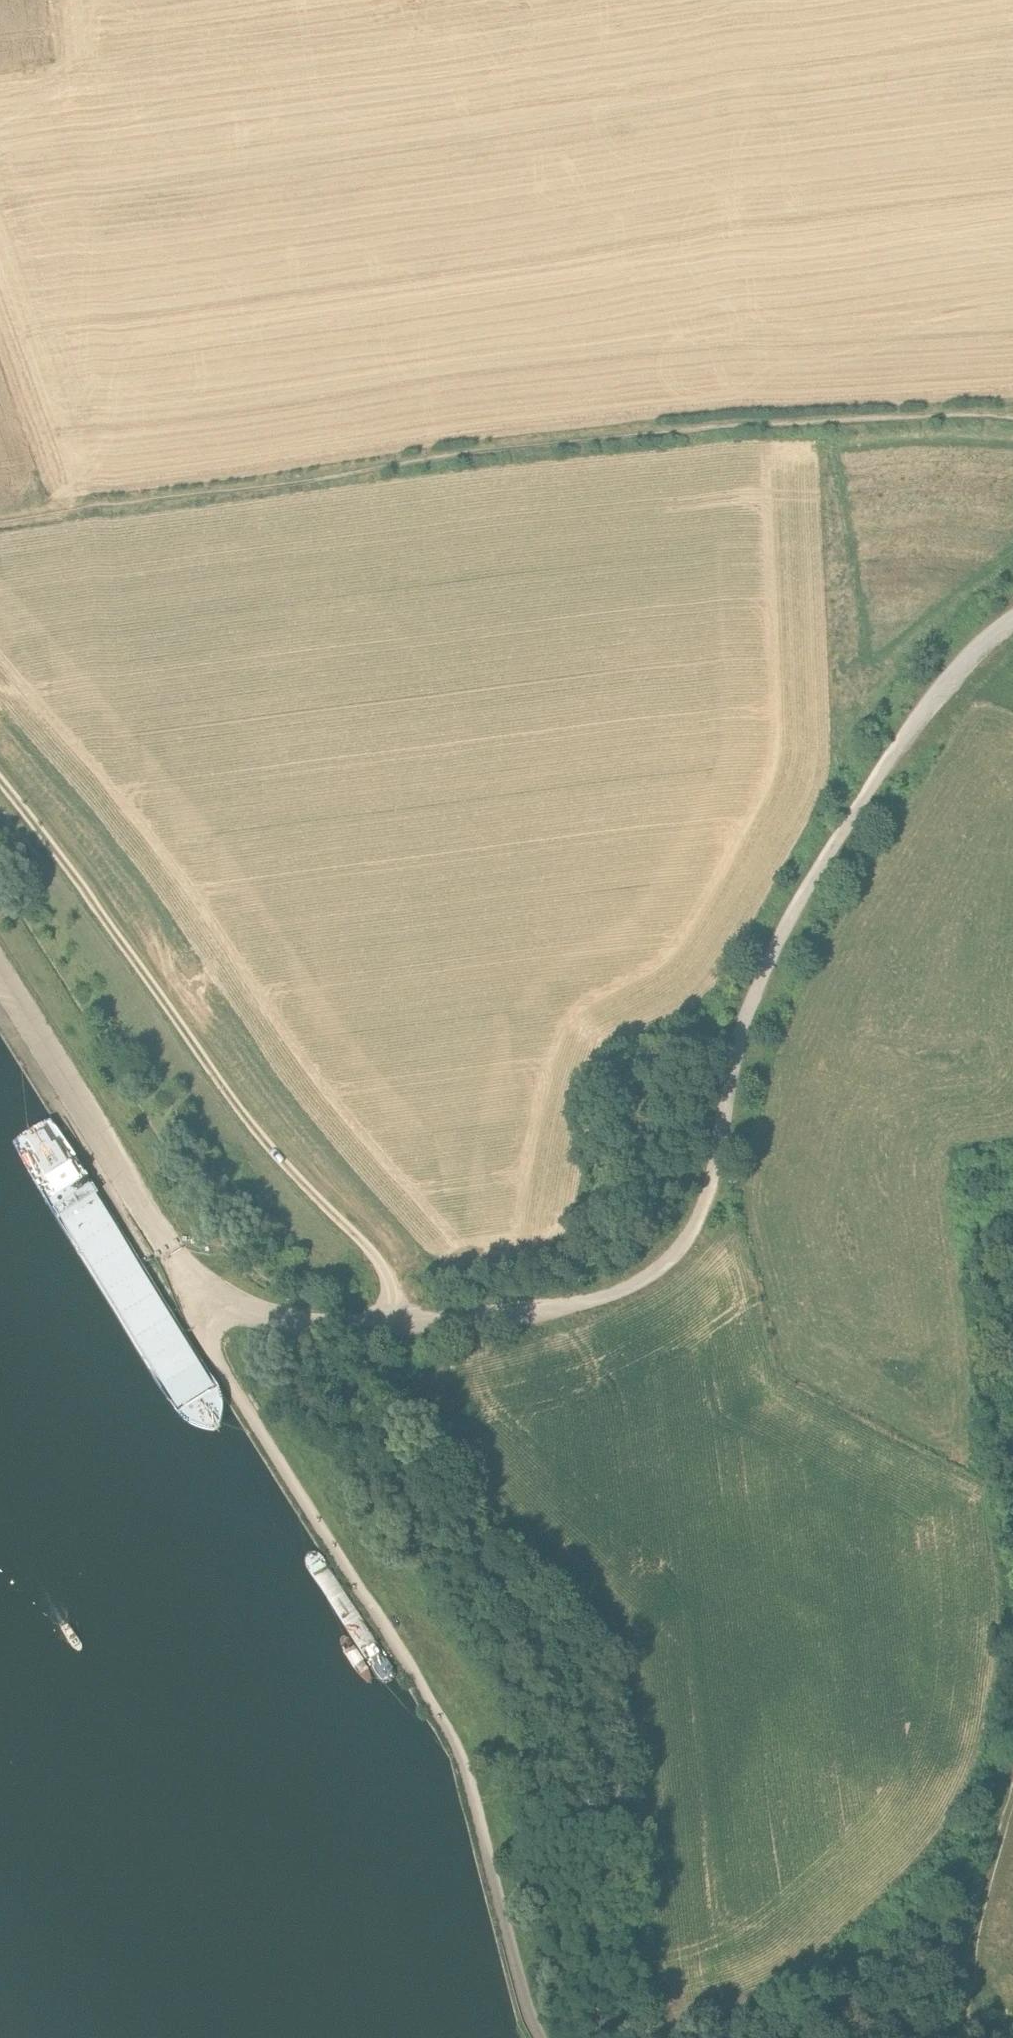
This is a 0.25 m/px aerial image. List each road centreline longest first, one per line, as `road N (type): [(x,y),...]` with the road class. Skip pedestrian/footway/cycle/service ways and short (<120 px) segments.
road 1 (track): [(0,511),(481,438),(916,405),(1012,414)]
road 2 (track): [(602,1290),(661,1264),(688,1238),(709,1199),(747,1009),(773,946),(927,702),(1012,623)]
road 3 (track): [(0,771),(273,1141),(370,1236),(396,1283),(394,1314)]
road 4 (track): [(1012,1779),(963,1970),(961,2013),(972,2037)]
road 5 (unclassified): [(394,1314),(515,1307),(602,1290)]
road 6 (unclassified): [(394,1314),(251,1299),(193,1268)]

